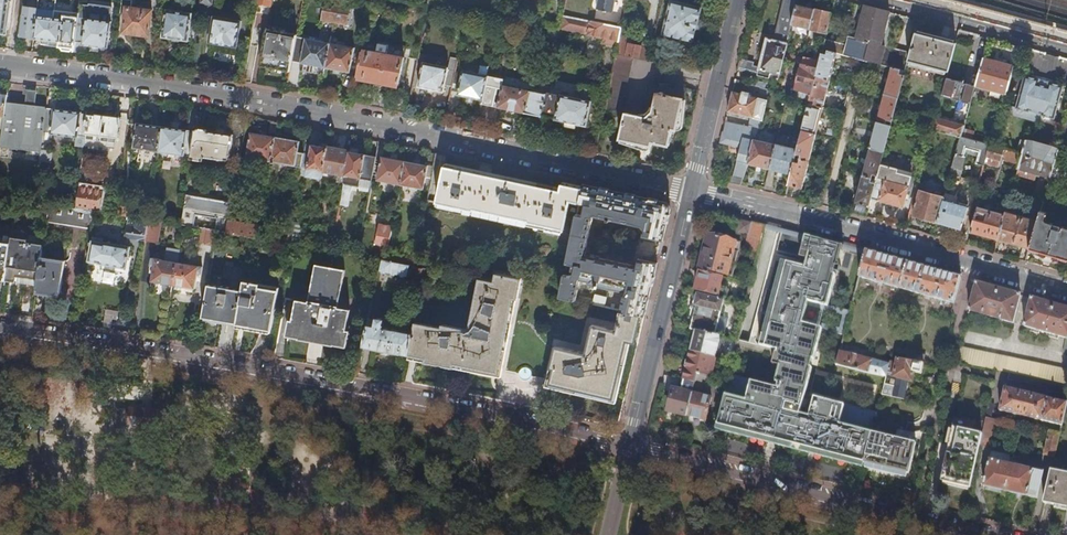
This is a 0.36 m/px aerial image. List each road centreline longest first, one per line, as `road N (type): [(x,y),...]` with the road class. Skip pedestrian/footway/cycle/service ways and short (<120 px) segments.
road 1 (residential): [(692,193),(253,100),(0,65)]
road 2 (residential): [(0,332),(322,382),(630,447)]
road 3 (residential): [(692,193),(1066,289)]
road 4 (residential): [(630,447),(997,534)]
road 5 (residential): [(692,193),(630,447)]
road 6 (track): [(242,534),(0,517)]
road 7 (residential): [(738,0),(692,193)]
road 8 (residential): [(1066,44),(900,0)]

